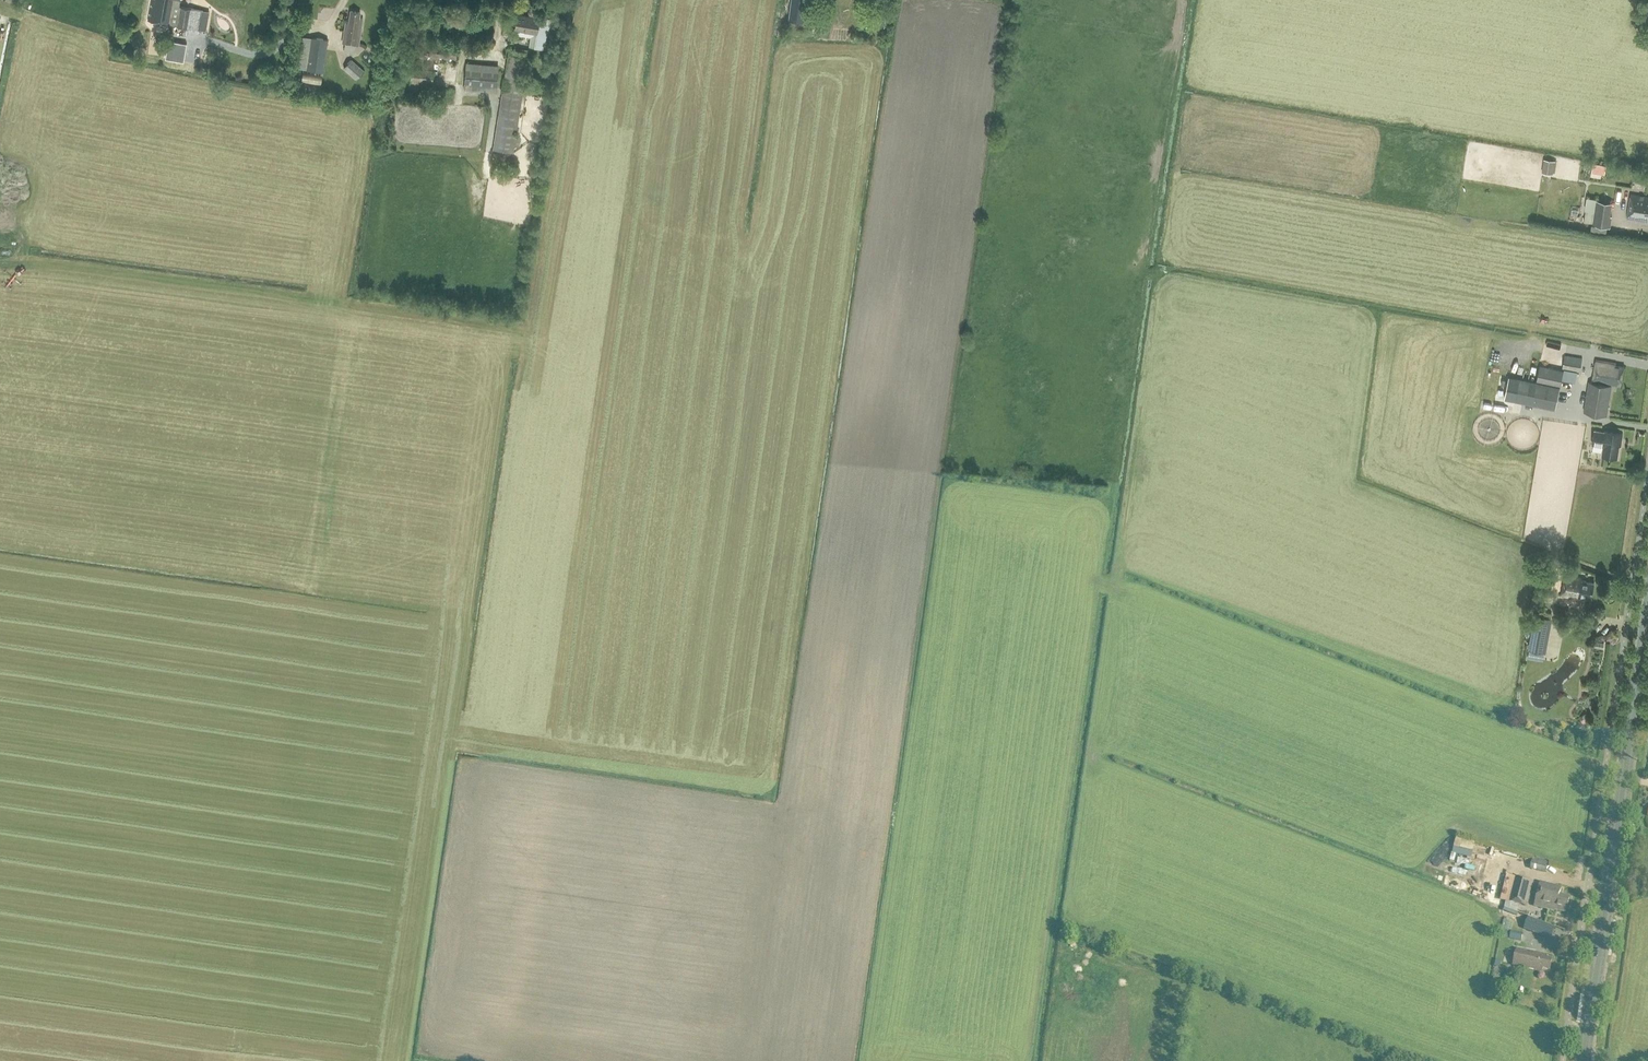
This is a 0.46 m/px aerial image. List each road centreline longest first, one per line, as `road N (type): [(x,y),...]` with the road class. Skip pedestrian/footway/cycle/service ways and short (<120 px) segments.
road 1 (secondary): [(1583,1060),(1647,613)]

